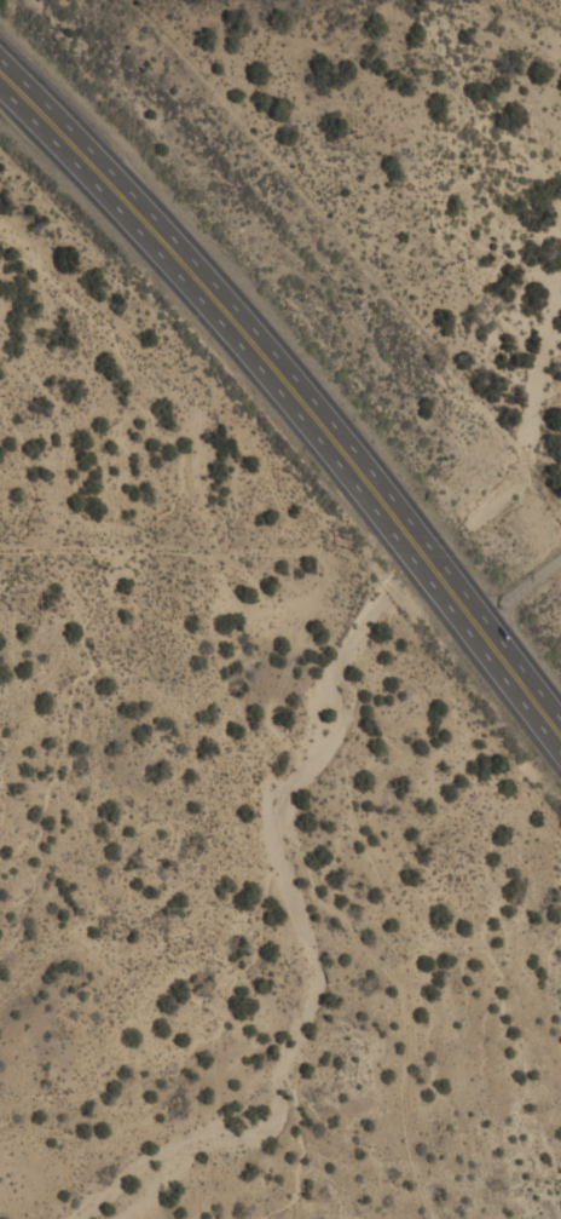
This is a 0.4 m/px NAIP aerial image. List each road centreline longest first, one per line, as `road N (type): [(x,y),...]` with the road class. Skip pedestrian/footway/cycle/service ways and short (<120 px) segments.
road 1 (trunk): [(0,91),(279,391),(560,758)]
road 2 (trunk): [(560,728),(285,368),(111,169),(0,62)]

